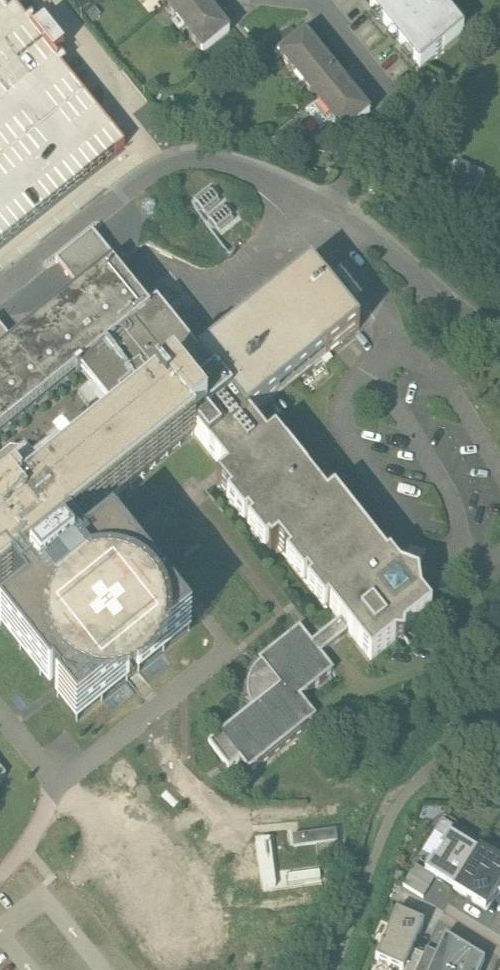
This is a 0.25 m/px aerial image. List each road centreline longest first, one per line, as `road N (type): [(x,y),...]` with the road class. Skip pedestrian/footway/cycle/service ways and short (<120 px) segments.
road 1 (unclassified): [(0,291),(129,189),(167,166),(213,160),(313,202),(499,338)]

